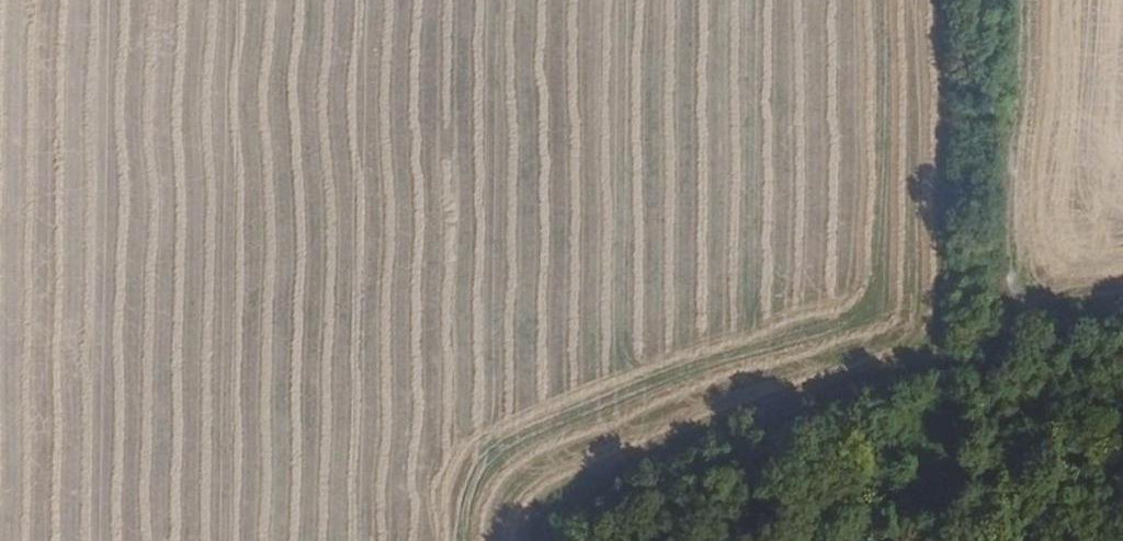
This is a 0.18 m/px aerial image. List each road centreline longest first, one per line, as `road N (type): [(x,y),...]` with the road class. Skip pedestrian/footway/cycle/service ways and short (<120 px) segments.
road 1 (track): [(1020,0),(1007,270),(1018,299),(1046,314),(1122,306)]

